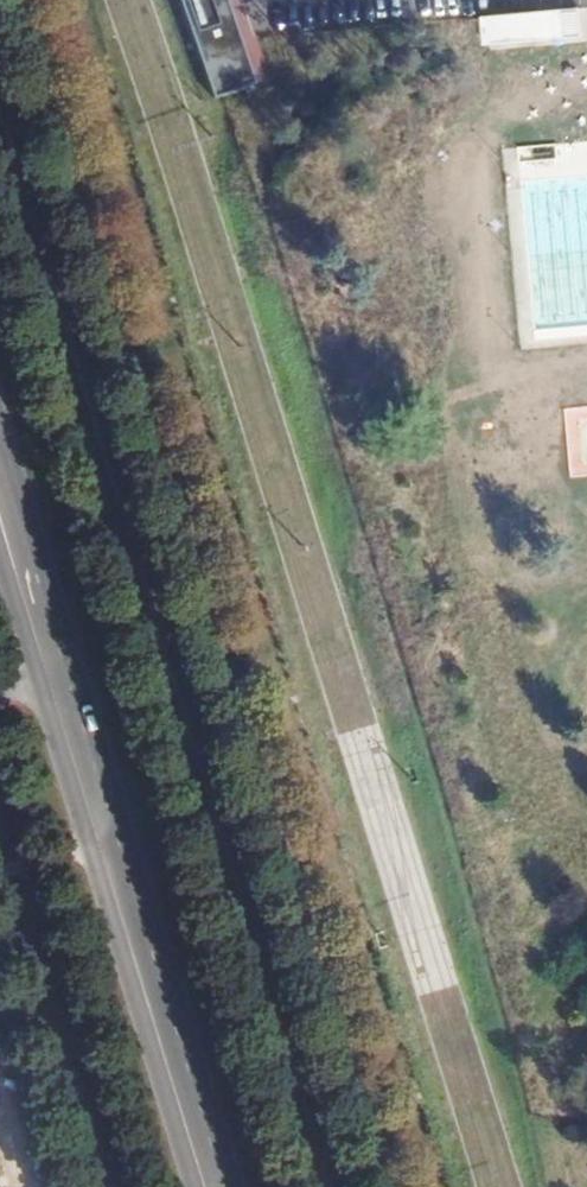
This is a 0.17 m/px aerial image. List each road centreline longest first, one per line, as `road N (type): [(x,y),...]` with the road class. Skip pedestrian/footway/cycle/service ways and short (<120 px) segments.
road 1 (secondary): [(50,681),(205,1186)]
road 2 (secondary): [(1,524),(50,681)]

